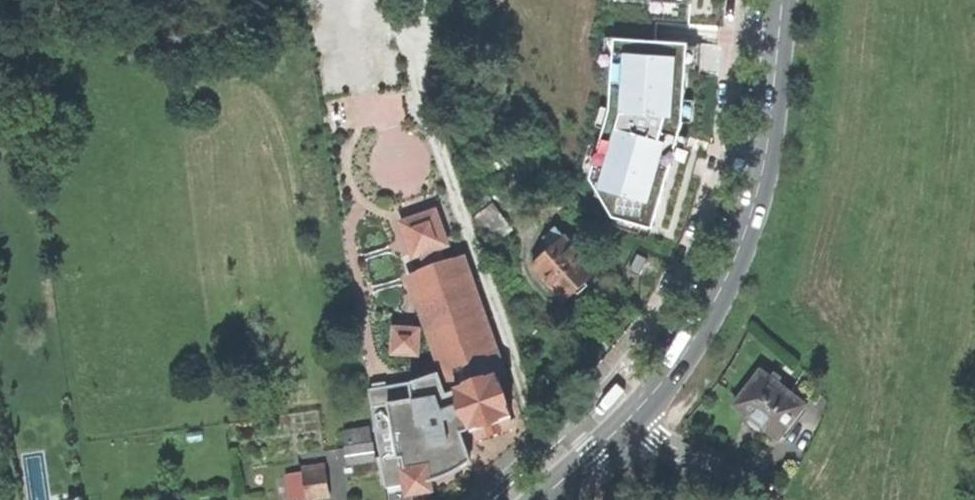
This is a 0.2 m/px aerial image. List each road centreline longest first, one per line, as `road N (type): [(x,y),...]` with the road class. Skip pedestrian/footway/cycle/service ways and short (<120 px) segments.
road 1 (secondary): [(782,0),(758,184),(715,299),(634,417),(542,499)]

